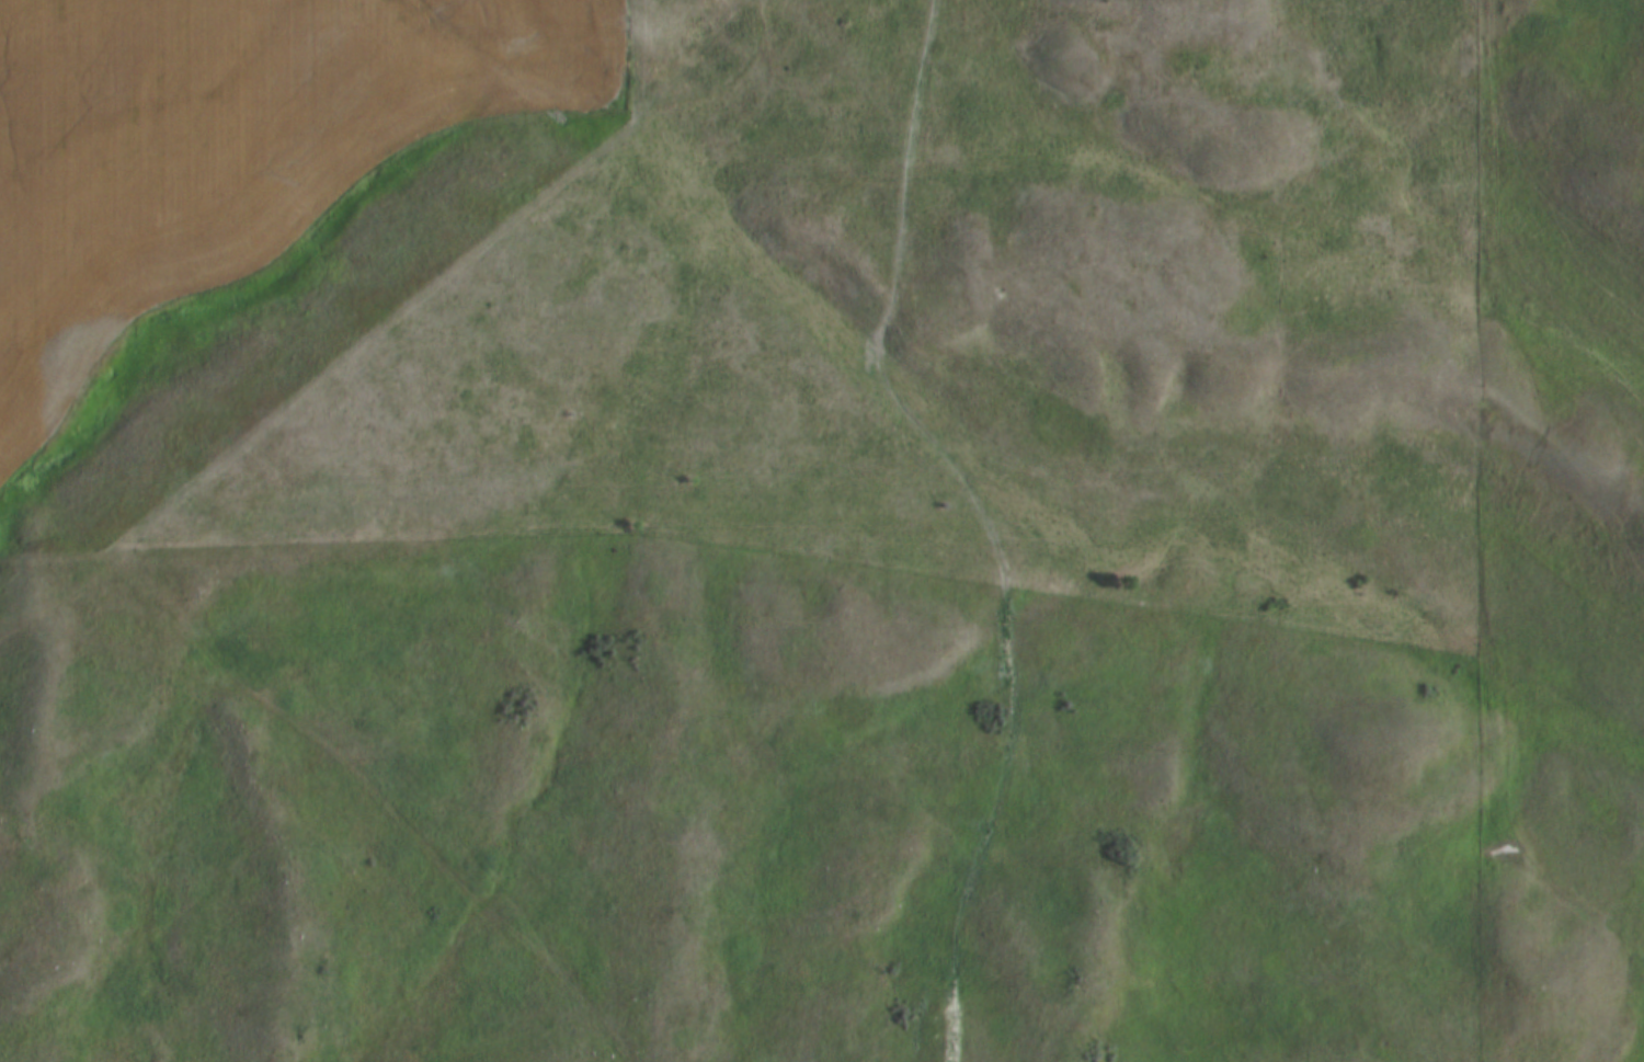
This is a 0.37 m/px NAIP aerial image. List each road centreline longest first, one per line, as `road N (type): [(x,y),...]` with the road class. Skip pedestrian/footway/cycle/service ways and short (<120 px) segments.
road 1 (track): [(1643,663),(1495,662),(1487,623),(1489,0)]

